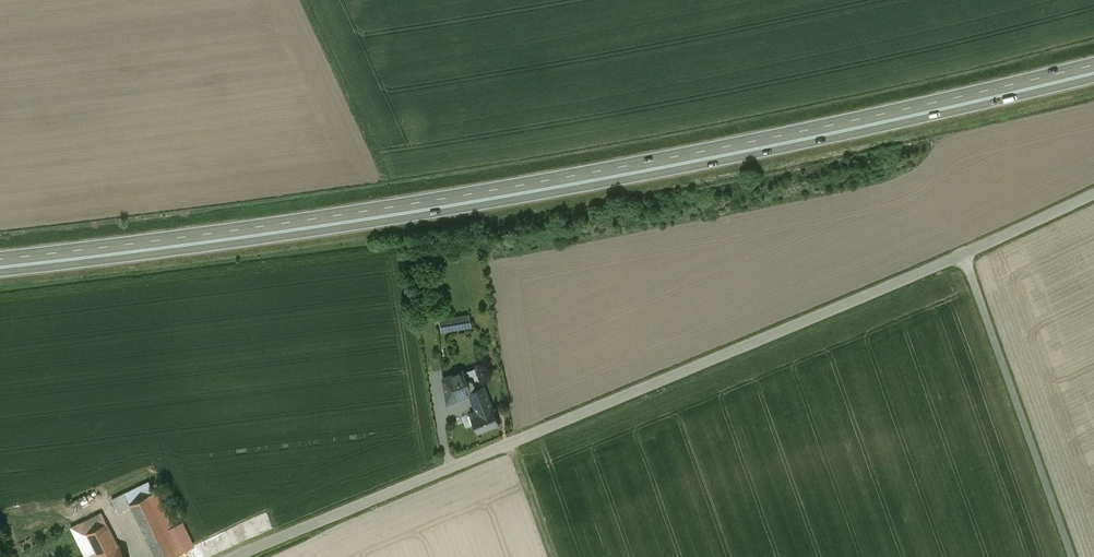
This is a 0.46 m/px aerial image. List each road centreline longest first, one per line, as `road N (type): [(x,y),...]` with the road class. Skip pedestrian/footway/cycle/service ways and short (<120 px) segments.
road 1 (trunk): [(1093,63),(774,137),(499,188),(0,257)]
road 2 (trunk): [(0,271),(510,200),(774,150),(1093,77)]
road 3 (unclassified): [(237,556),(964,256)]
road 4 (unclassified): [(964,256),(1072,556)]
road 5 (unclassified): [(964,256),(1093,194)]

